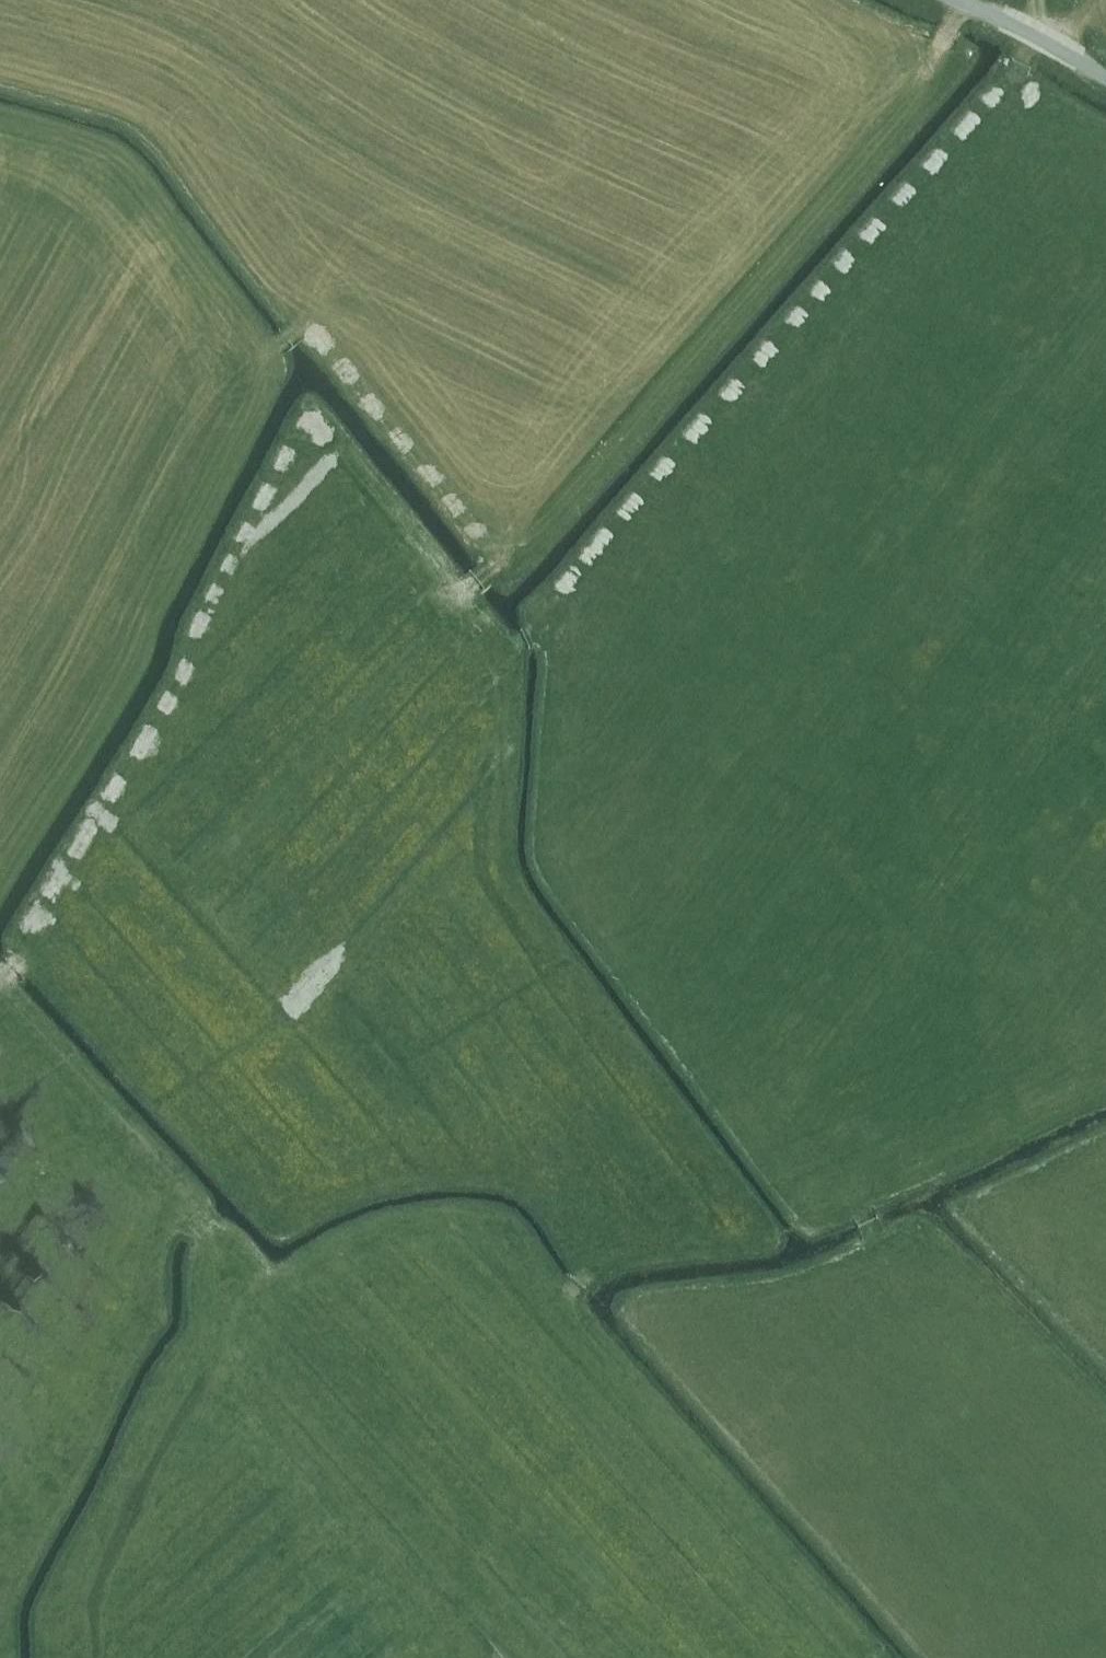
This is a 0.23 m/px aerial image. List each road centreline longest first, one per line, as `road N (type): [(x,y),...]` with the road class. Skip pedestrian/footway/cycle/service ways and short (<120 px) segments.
road 1 (unclassified): [(1105,77),(957,0)]

